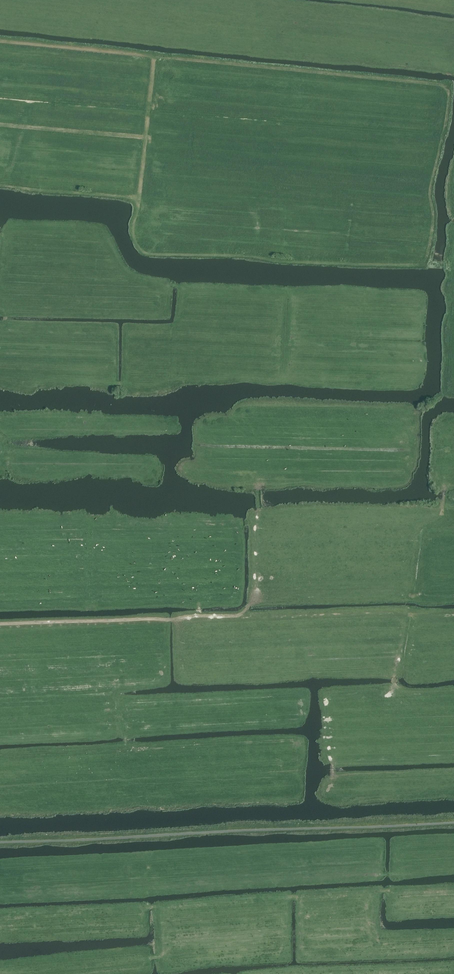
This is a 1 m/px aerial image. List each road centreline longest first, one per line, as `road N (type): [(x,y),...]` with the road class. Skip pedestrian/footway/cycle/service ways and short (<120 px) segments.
road 1 (track): [(154,56),(444,88),(427,261),(412,267),(142,251),(133,231),(147,139)]
road 2 (track): [(0,125),(147,139),(154,56),(0,42)]
road 3 (track): [(0,624),(241,615),(253,597),(259,487)]
road 4 (track): [(139,198),(0,186)]

